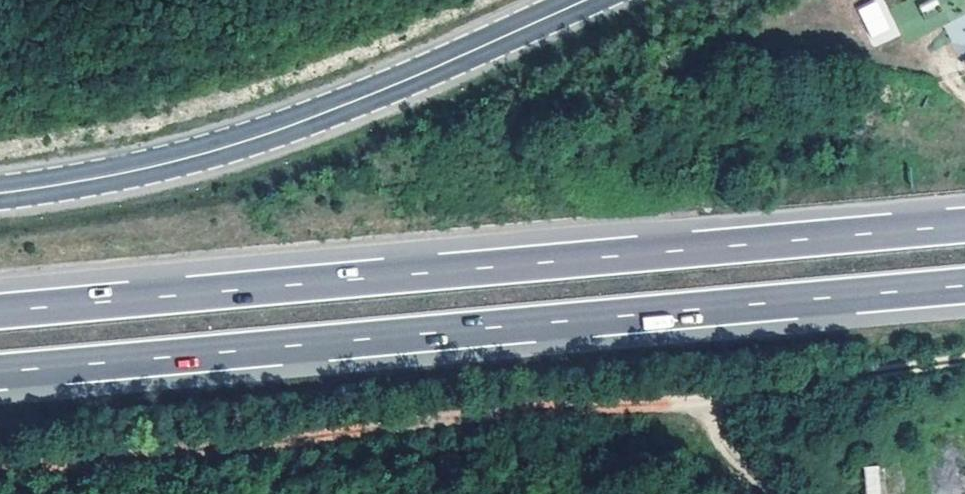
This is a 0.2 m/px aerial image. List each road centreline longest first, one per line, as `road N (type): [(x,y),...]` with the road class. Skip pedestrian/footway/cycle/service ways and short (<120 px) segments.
road 1 (track): [(964,364),(729,398),(494,413),(0,469)]
road 2 (motorway): [(0,372),(964,285)]
road 3 (motorway): [(964,225),(0,311)]
road 4 (secondary): [(585,0),(311,118),(166,169),(0,199)]

